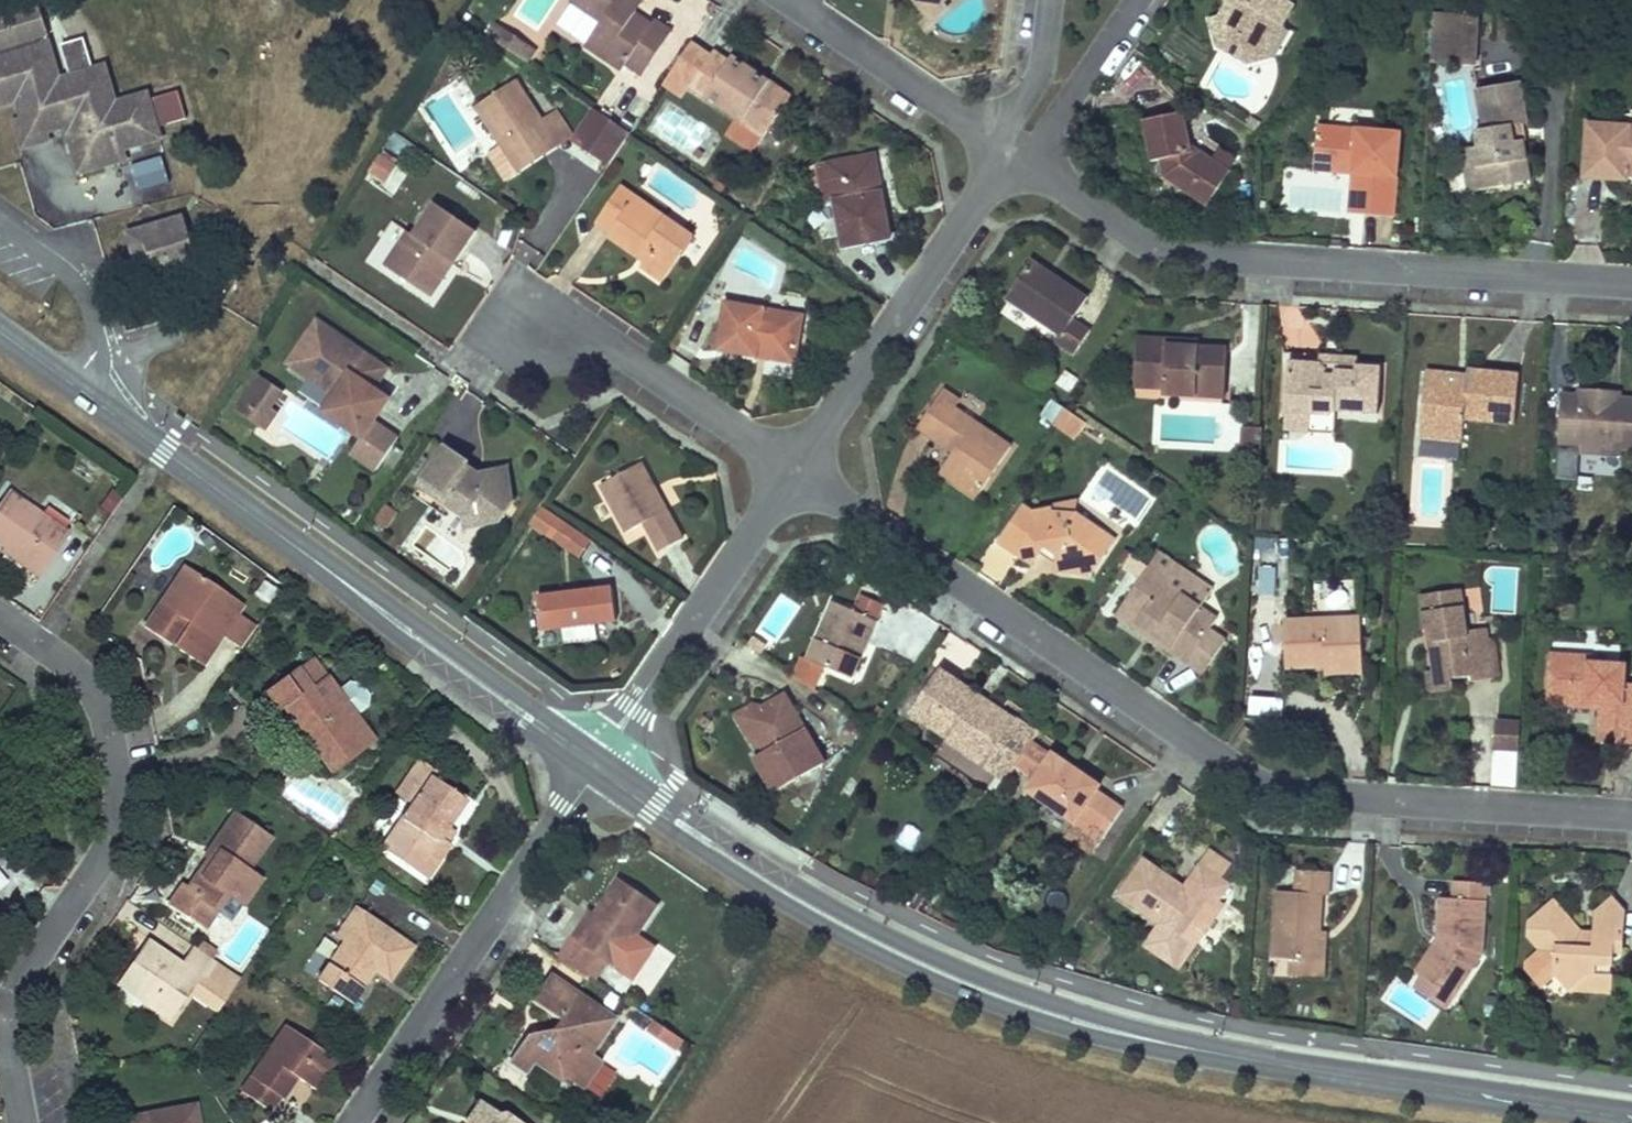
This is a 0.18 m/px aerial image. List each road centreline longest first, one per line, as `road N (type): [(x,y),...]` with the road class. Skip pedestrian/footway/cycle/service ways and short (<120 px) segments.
road 1 (tertiary): [(1631,1122),(1215,1056),(1015,1003),(817,912),(602,765)]
road 2 (residential): [(794,473),(1279,795),(1631,817)]
road 3 (tertiary): [(602,765),(0,327)]
road 4 (residential): [(1631,280),(1194,255),(1145,239),(1018,152)]
road 5 (residential): [(0,633),(120,720),(140,822),(22,998),(41,1122)]
road 6 (residential): [(602,765),(357,1122)]
road 7 (residential): [(794,473),(1018,152)]
road 8 (residential): [(602,765),(794,473)]
road 9 (residential): [(526,327),(606,343),(794,473)]
road 10 (residential): [(1018,152),(803,0)]
road 11 (residential): [(1018,152),(1047,131),(1134,0)]

